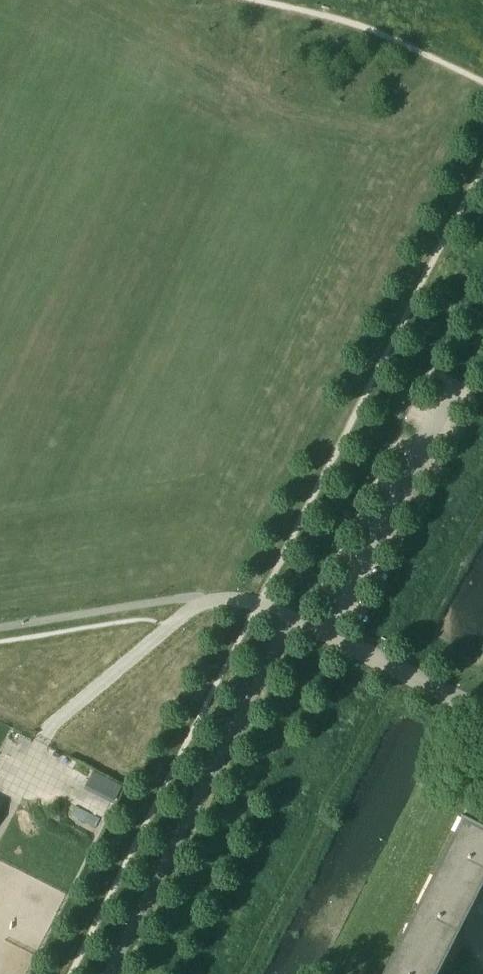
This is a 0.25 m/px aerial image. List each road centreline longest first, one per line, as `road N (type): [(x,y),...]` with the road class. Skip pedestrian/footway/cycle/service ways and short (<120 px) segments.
road 1 (residential): [(326,633),(482,712)]

